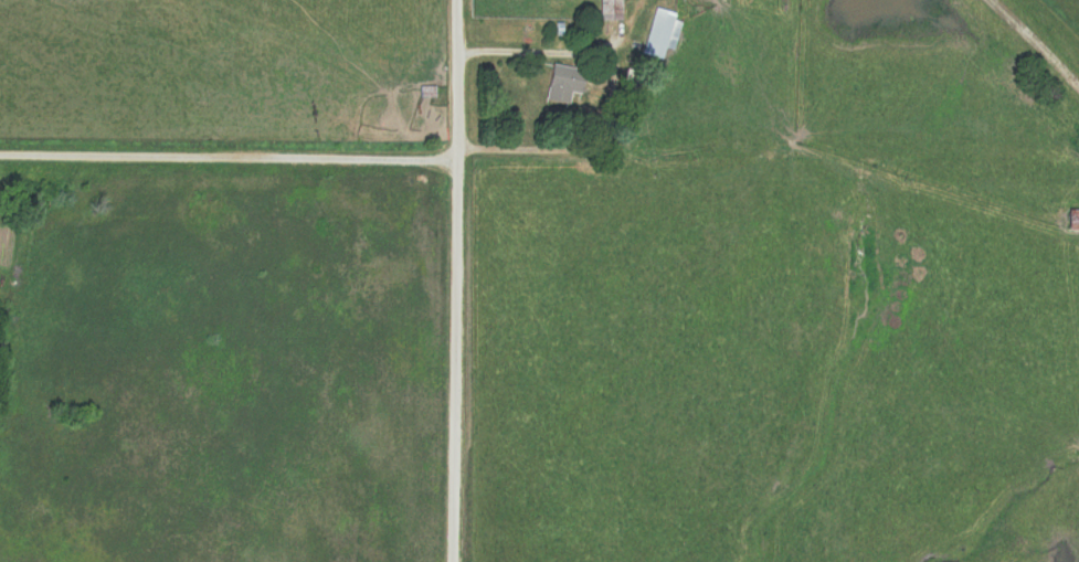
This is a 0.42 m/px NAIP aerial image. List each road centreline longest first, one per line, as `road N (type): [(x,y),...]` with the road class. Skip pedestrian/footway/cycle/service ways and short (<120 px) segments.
road 1 (residential): [(456,561),(457,0)]
road 2 (residential): [(452,161),(0,158)]

